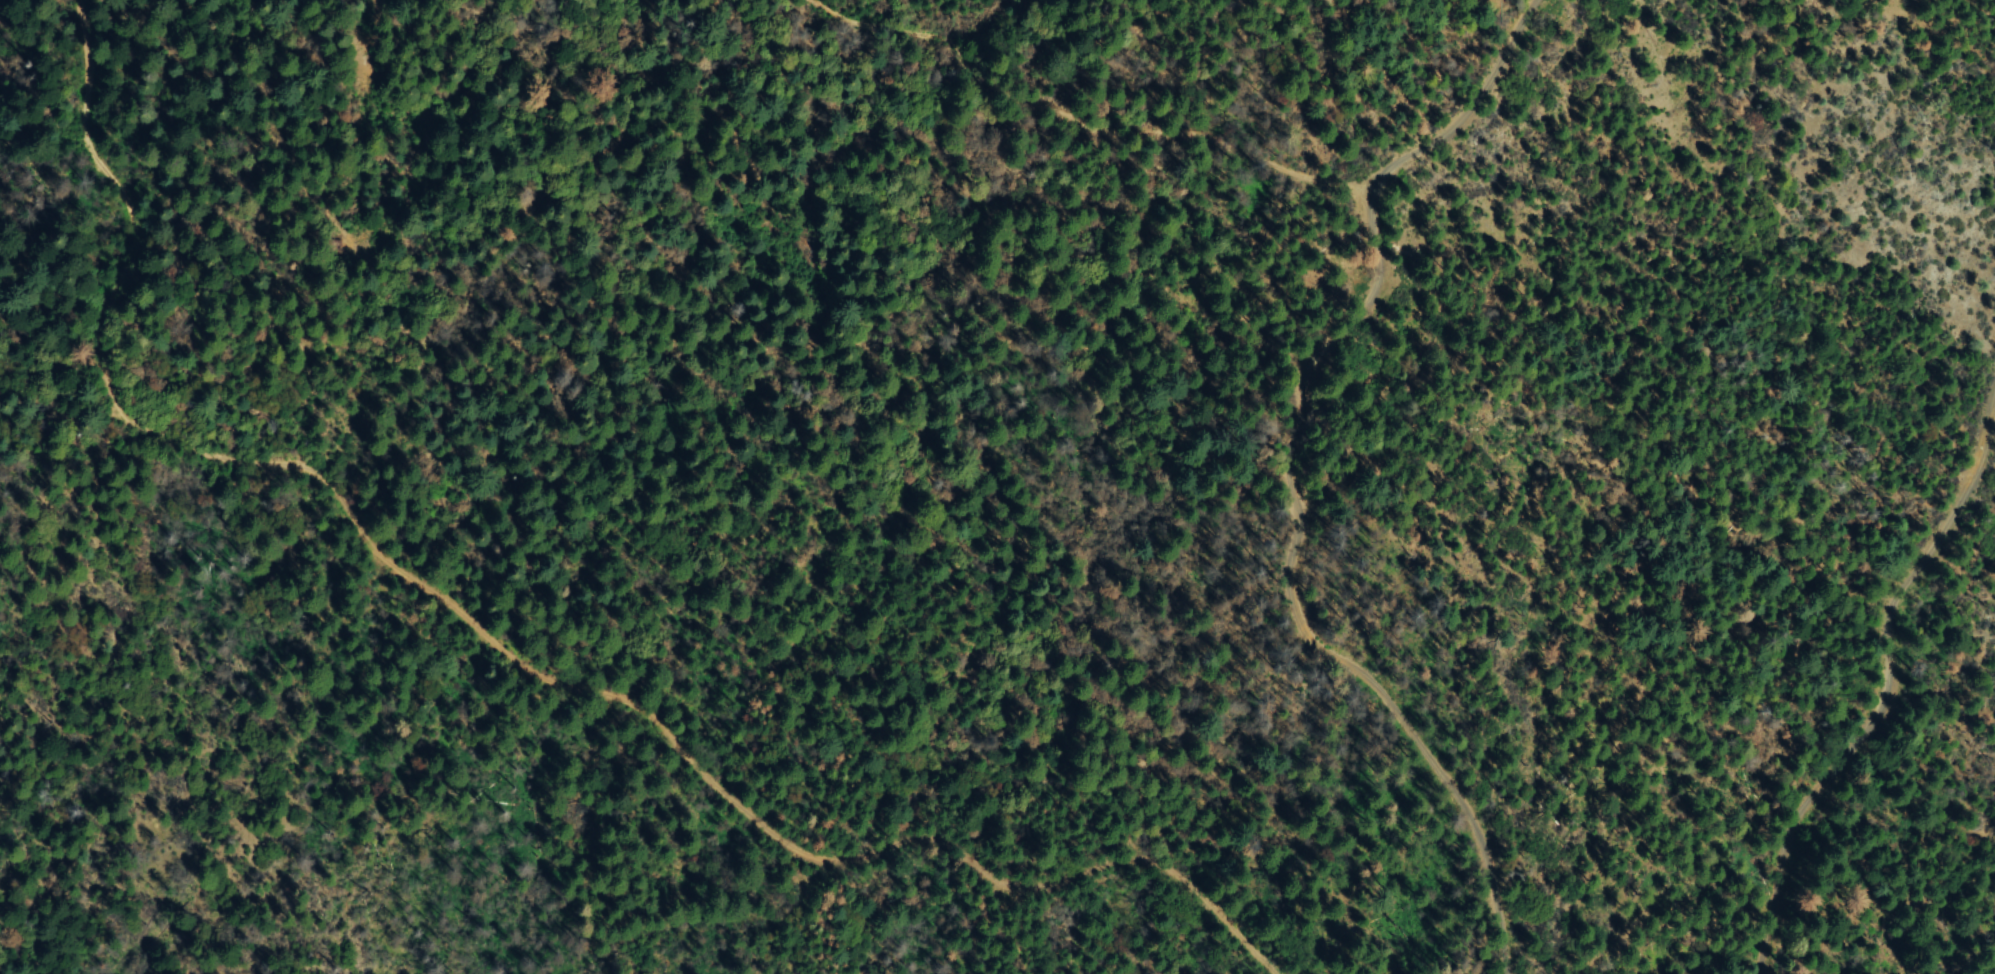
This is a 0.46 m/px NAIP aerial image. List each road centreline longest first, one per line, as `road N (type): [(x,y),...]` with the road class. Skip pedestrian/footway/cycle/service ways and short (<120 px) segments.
road 1 (track): [(1279,973),(1184,888),(1090,859),(759,834),(687,771),(616,659),(494,630),(384,506),(224,466),(152,392),(152,291),(169,246),(120,118),(114,0)]
road 2 (residential): [(1519,973),(1437,733),(1316,544),(1343,178),(1529,0)]
road 3 (residential): [(1780,973),(1789,838),(1855,719),(1876,605),(1963,492),(1980,432),(1994,413)]

